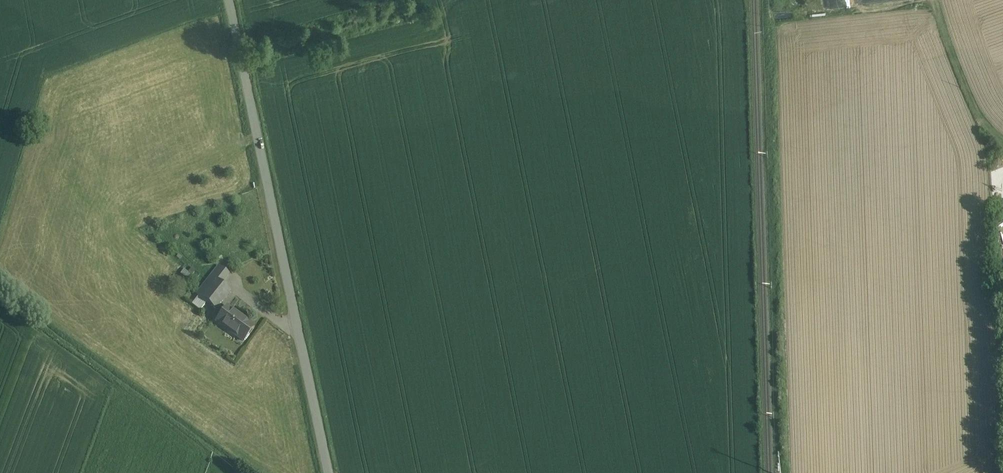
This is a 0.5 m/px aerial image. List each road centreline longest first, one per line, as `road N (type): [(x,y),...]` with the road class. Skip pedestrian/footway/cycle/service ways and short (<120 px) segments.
road 1 (tertiary): [(329,472),(230,0)]
road 2 (track): [(931,0),(978,122),(1002,155)]

